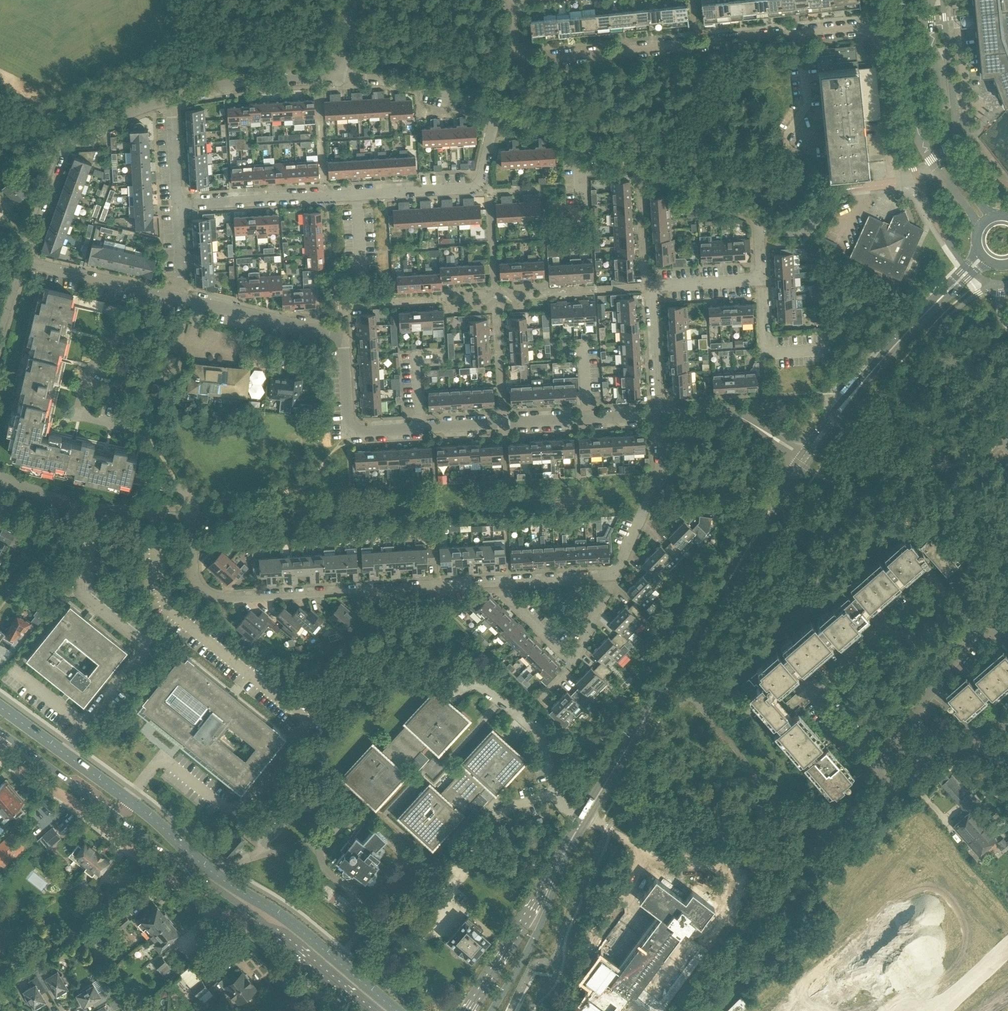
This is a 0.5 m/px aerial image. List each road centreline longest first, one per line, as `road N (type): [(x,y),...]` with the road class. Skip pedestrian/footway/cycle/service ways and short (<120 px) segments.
road 1 (residential): [(658,415),(653,293),(664,285),(760,281),(756,220),(499,107)]
road 2 (residential): [(492,582),(220,599),(197,581),(192,512),(93,509),(0,476)]
road 3 (residential): [(658,415),(356,431),(339,338),(181,300)]
road 4 (secondary): [(554,880),(805,457)]
road 5 (residential): [(181,300),(24,261),(67,144),(81,132),(171,99)]
road 6 (secondary): [(397,1010),(129,800)]
road 7 (residential): [(0,755),(223,914),(238,921),(249,910)]
road 8 (residential): [(492,582),(615,575),(658,476),(658,415)]
road 9 (secondary): [(805,457),(860,384),(983,256)]
road 10 (residential): [(696,44),(526,61),(516,57),(509,0)]
road 11 (residential): [(992,215),(948,155),(928,0)]
road 12 (residential): [(873,764),(814,691),(916,600)]
road 13 (residential): [(357,194),(475,186),(499,107)]
road 14 (residential): [(696,44),(876,27)]
road 15 (residential): [(177,205),(357,194)]
road 16 (residential): [(793,1010),(915,889)]
road 17 (residential): [(901,0),(913,110),(935,165)]
road 18 (residential): [(171,99),(337,75)]
road 19 (residential): [(894,742),(973,635),(1007,628)]
road 20 (residential): [(499,107),(337,75)]
road 21 (secondary): [(118,815),(249,910)]
road 22 (secondary): [(129,800),(0,707)]
road 23 (residential): [(805,457),(734,415),(658,415)]
road 24 (residential): [(892,184),(876,27)]
road 25 (secondary): [(249,910),(371,1010)]
road 26 (secondary): [(554,880),(469,1010)]
road 27 (secondary): [(493,1010),(534,941),(554,880)]
road 28 (secondary): [(5,735),(118,815)]
road 29 (residential): [(915,889),(1007,983)]

